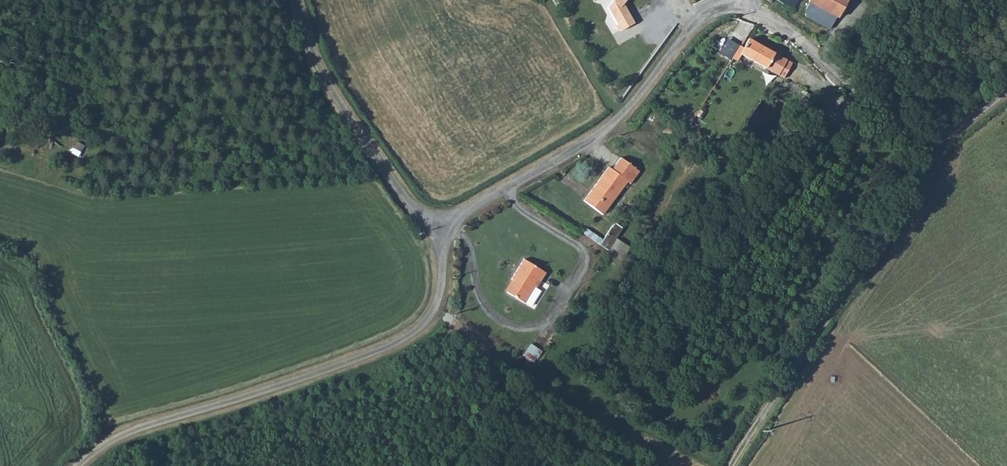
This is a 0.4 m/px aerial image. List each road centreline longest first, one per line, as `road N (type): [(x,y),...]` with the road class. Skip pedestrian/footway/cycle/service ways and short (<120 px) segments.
road 1 (unclassified): [(78,465),(144,426),(407,339),(434,316),(443,284),(436,229)]
road 2 (unclassified): [(745,11),(708,12),(614,128),(436,229)]
road 3 (track): [(936,139),(932,173),(806,344),(732,465)]
road 4 (unclassified): [(1006,92),(936,139),(745,11)]
road 5 (unclassified): [(436,229),(402,195),(325,82),(295,0)]

